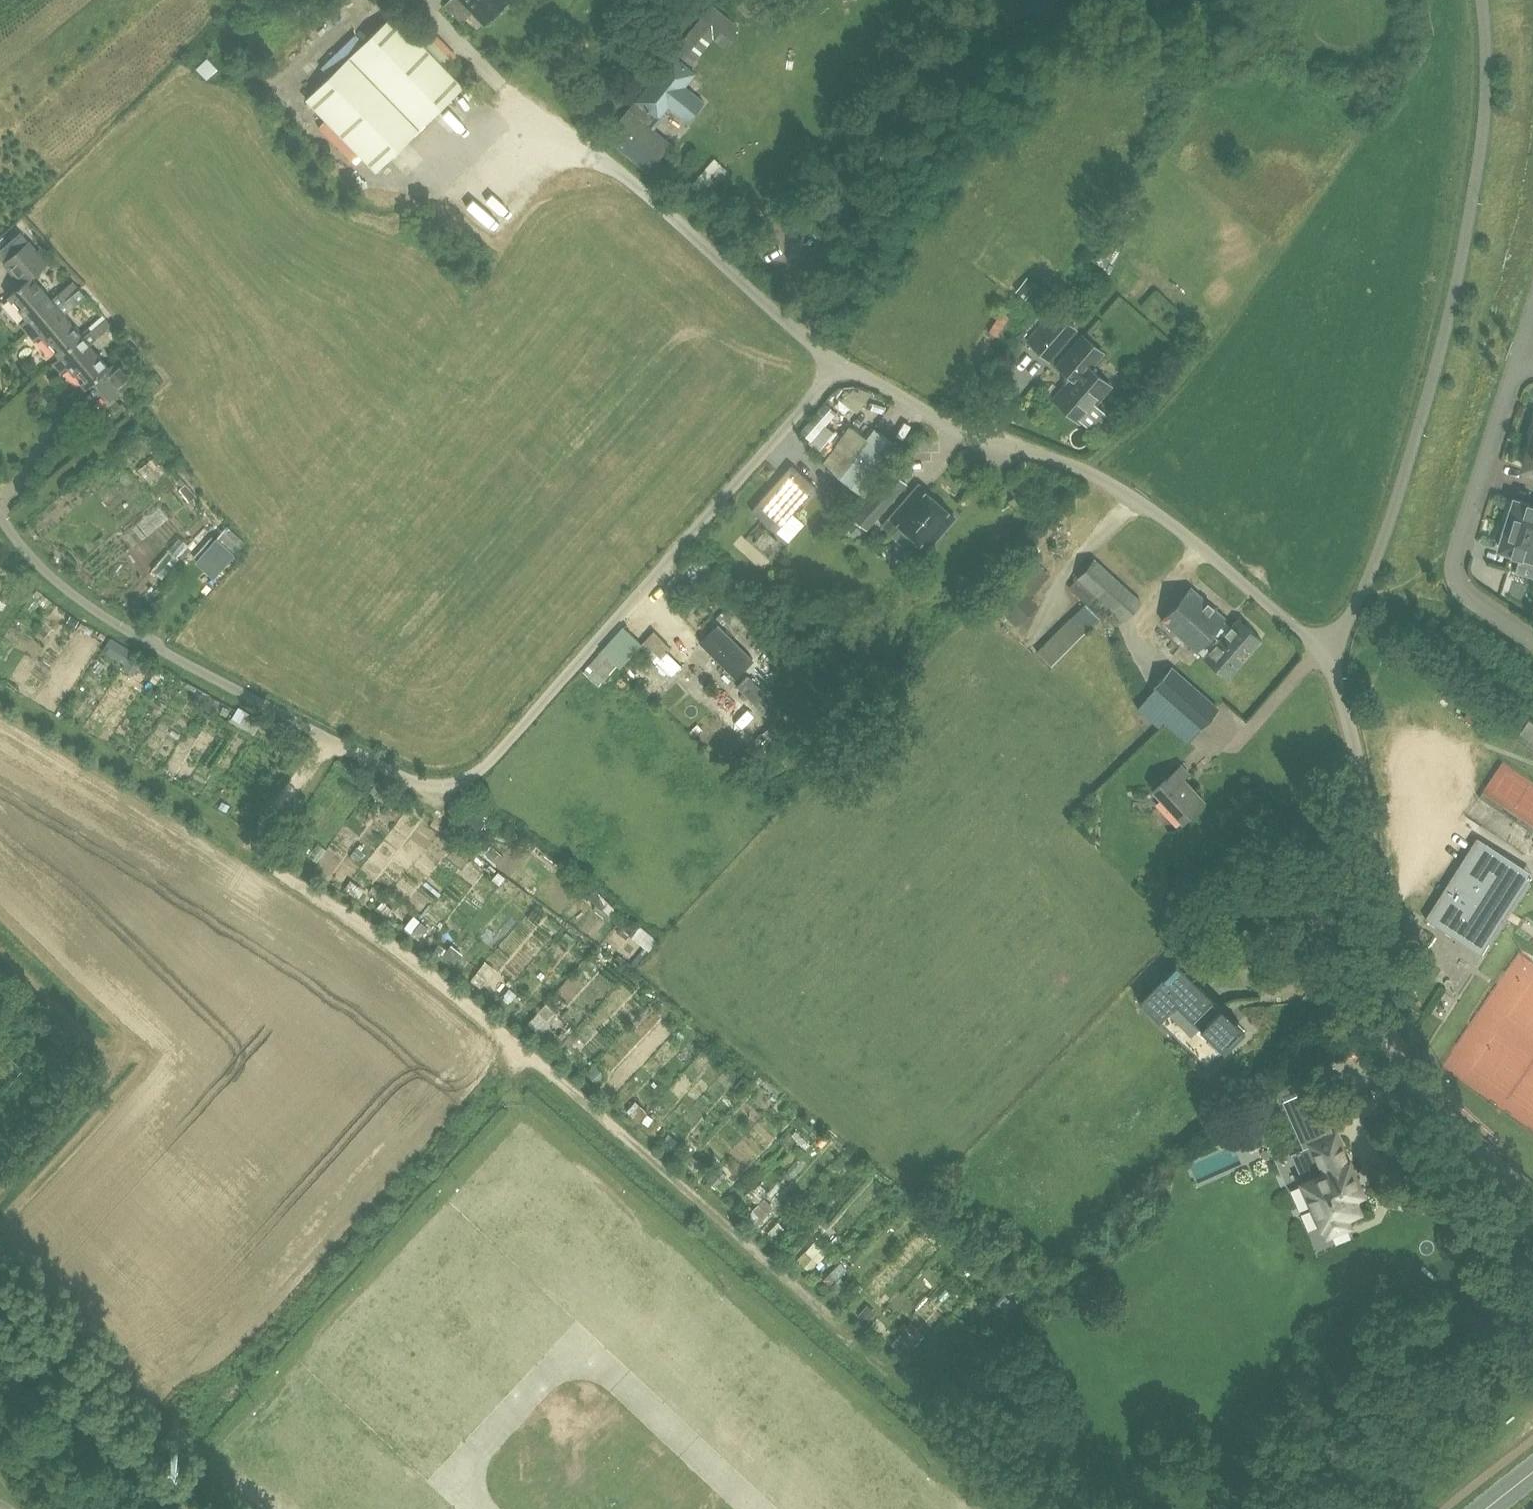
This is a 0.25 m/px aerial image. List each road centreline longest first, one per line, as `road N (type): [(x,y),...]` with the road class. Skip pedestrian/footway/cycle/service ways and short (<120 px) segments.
road 1 (residential): [(1325,656),(1162,513),(1067,462),(962,431),(848,373),(818,393),(468,778),(441,790),(320,740),(71,594),(0,513)]
road 2 (residential): [(1482,0),(1488,91),(1451,310),(1384,538),(1325,656)]
road 3 (residential): [(1532,1198),(1405,1080),(1387,1030),(1353,744),(1325,656)]
road 4 (residential): [(1532,645),(1462,598),(1453,552),(1518,356)]

